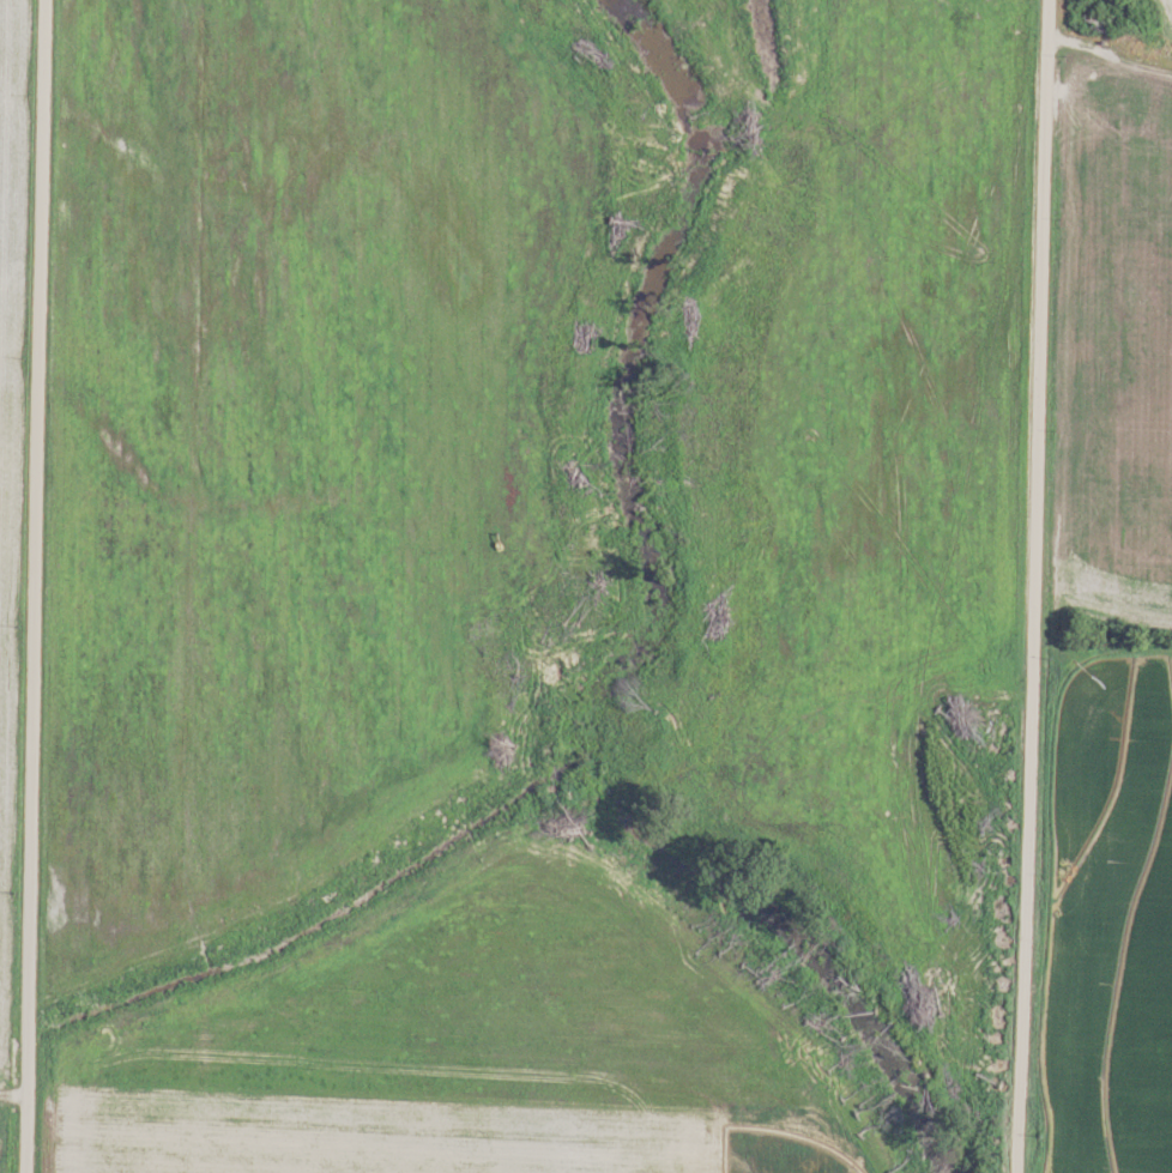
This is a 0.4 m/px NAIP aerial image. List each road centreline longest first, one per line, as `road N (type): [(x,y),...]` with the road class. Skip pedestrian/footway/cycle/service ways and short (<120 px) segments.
road 1 (residential): [(1018,1172),(1050,0)]
road 2 (residential): [(24,1172),(46,0)]

